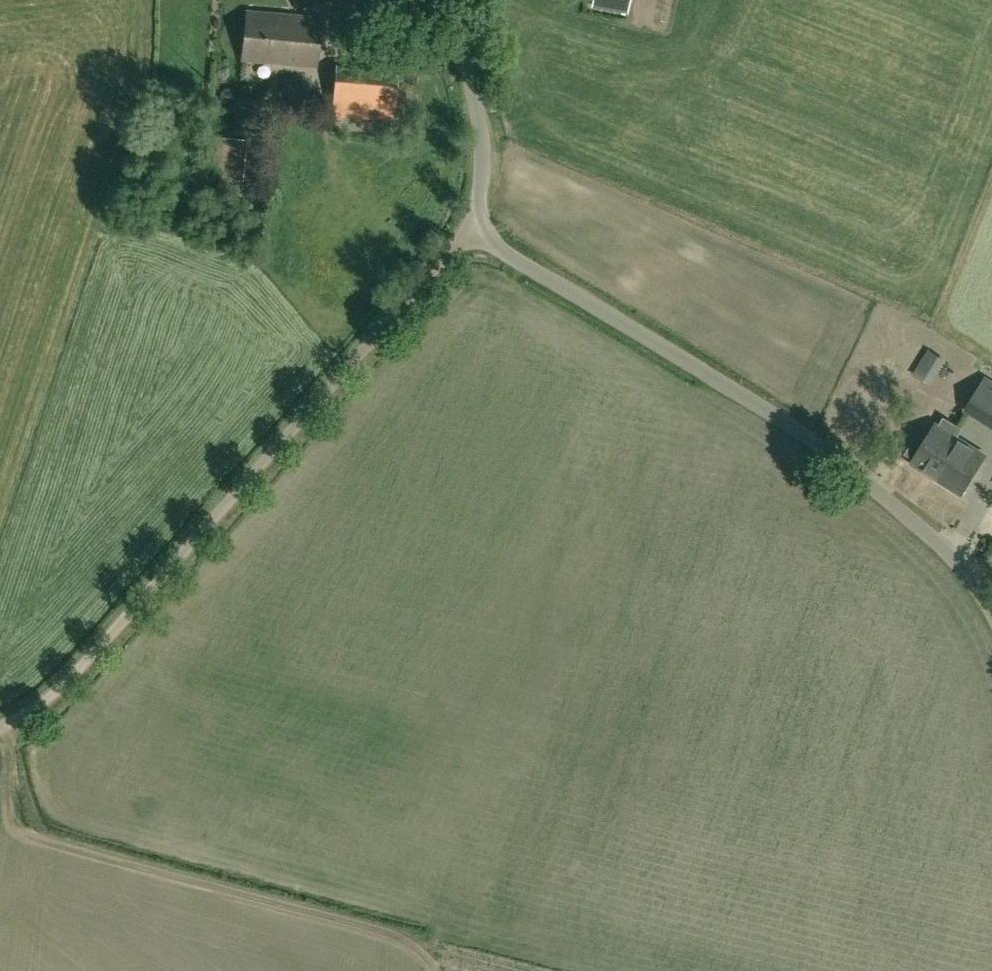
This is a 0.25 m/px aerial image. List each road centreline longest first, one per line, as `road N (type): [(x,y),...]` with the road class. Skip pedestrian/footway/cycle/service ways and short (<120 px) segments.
road 1 (unclassified): [(991,608),(946,550),(844,465),(474,233),(484,165),(451,0)]

